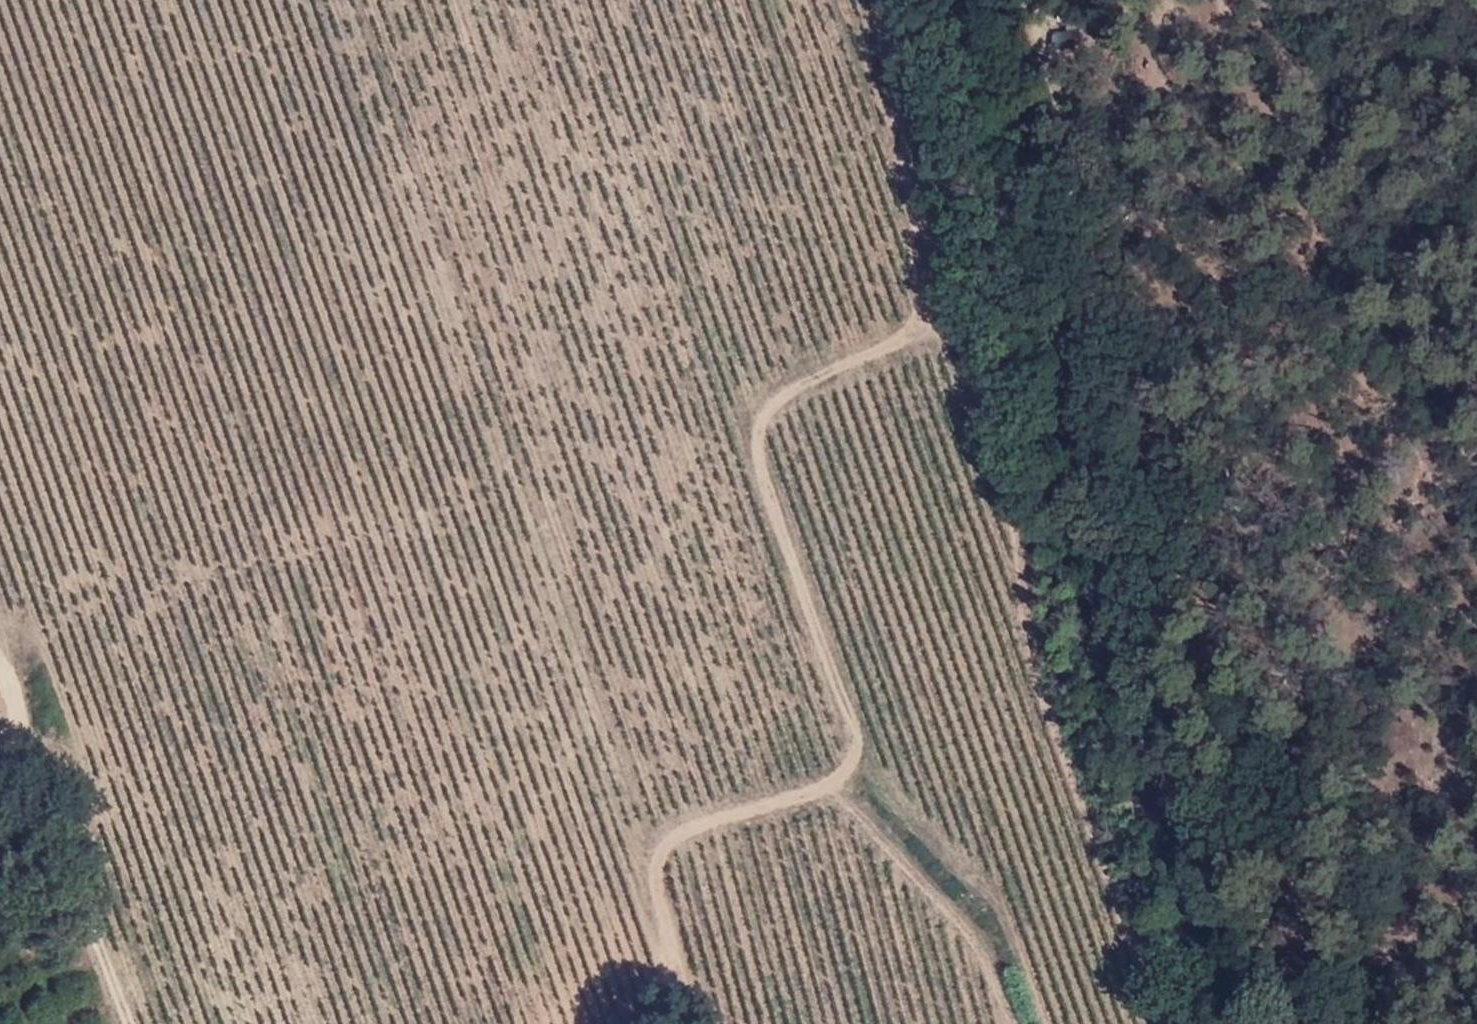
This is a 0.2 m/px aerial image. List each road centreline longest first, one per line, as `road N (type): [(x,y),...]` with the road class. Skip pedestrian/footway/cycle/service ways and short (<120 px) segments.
road 1 (track): [(628,1023),(650,986),(639,860),(849,769),(753,421),(932,321)]
road 2 (track): [(128,1023),(0,677)]

